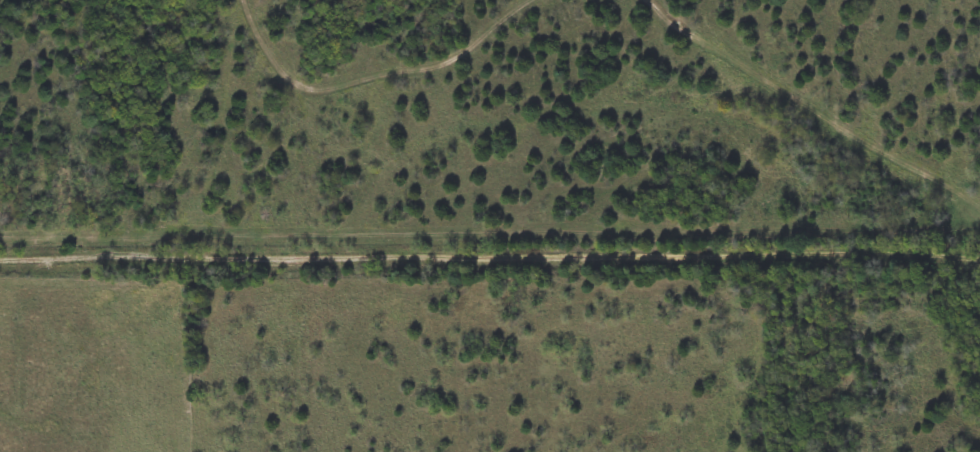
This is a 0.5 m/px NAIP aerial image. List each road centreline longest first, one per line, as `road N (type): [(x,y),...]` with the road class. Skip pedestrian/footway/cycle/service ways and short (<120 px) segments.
road 1 (residential): [(0,263),(979,257)]

